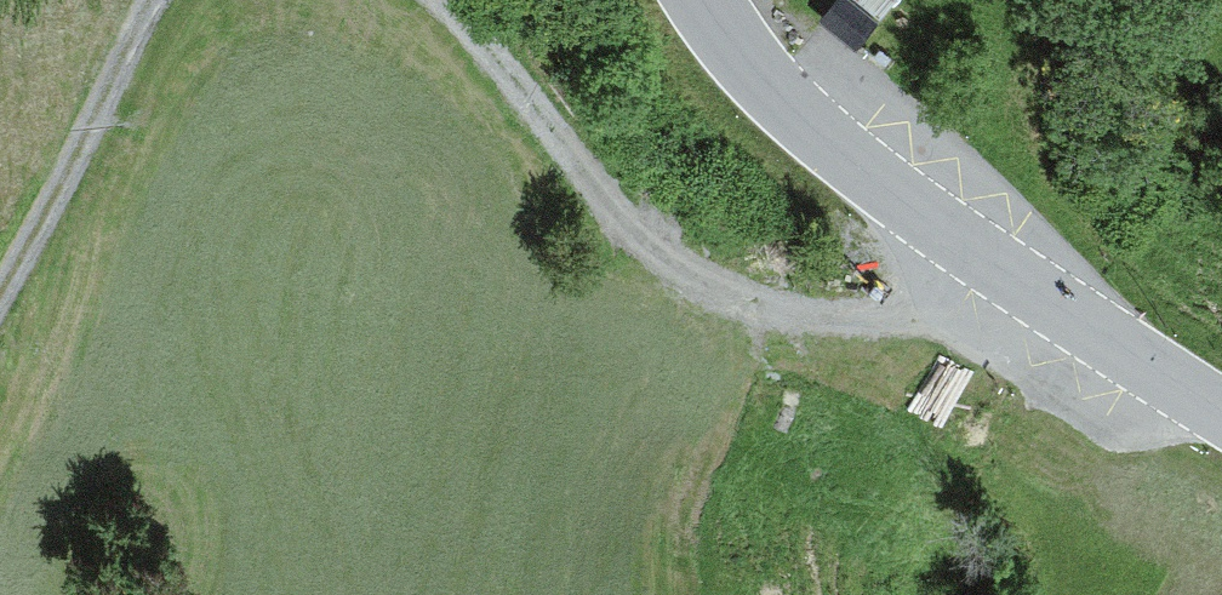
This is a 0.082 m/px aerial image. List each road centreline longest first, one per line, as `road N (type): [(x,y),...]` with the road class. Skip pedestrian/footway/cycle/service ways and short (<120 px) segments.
road 1 (tertiary): [(1221,419),(1007,272),(782,102),(704,0)]
road 2 (track): [(482,0),(523,48),(636,226),(736,294),(883,295),(1007,272)]
road 3 (track): [(0,330),(149,0)]

